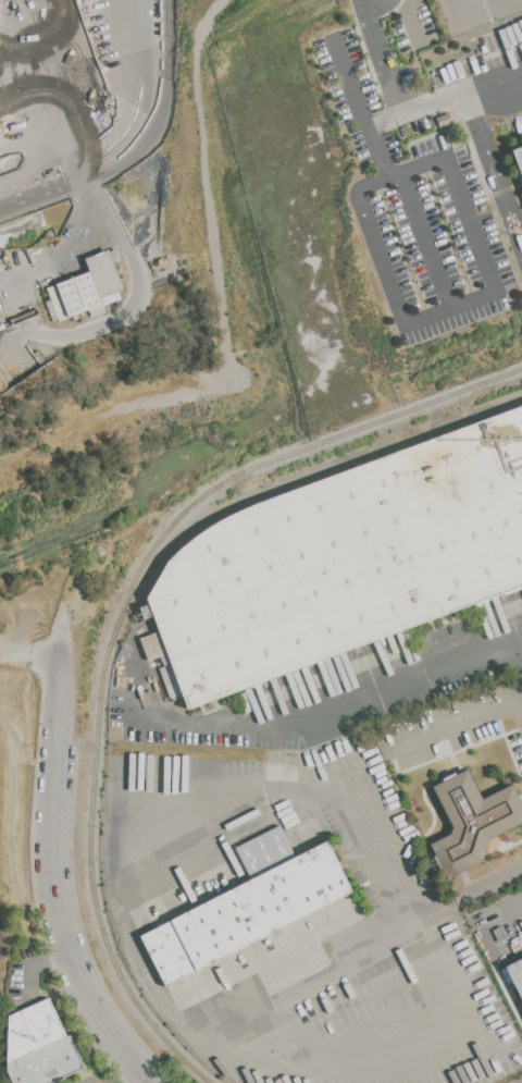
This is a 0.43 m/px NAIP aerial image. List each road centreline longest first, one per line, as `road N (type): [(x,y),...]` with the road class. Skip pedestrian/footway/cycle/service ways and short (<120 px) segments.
road 1 (residential): [(66,664),(55,828),(65,924),(80,972),(156,1082)]
road 2 (residential): [(333,40),(371,133),(405,115),(360,0)]

